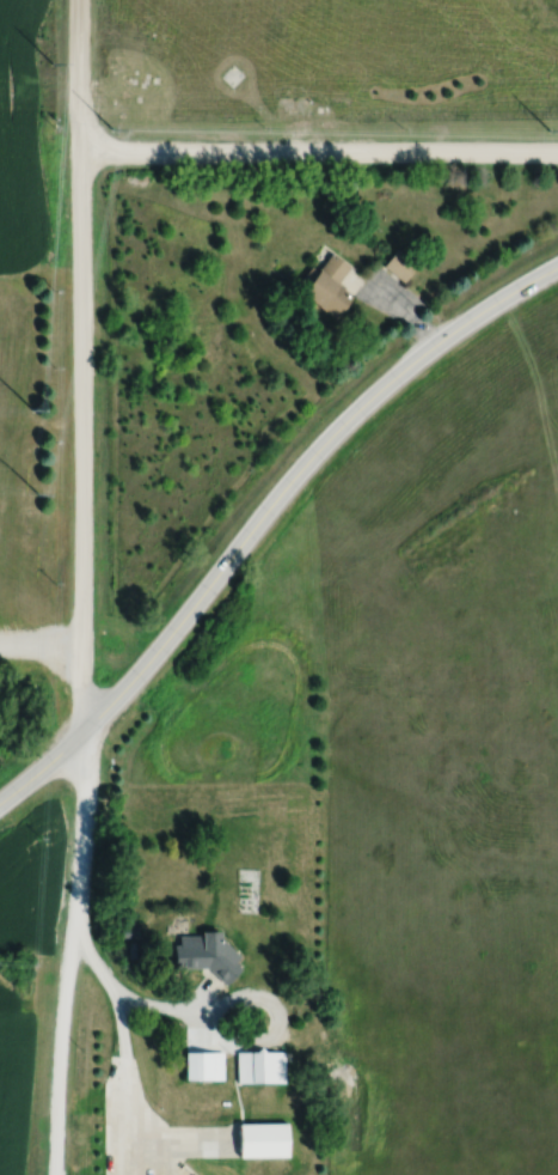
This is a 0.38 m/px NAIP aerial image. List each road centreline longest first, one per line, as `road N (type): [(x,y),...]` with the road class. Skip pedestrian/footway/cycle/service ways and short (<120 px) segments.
road 1 (tertiary): [(77,0),(84,845),(54,1174)]
road 2 (tertiary): [(0,802),(142,670),(344,422),(428,351),(557,268)]
road 3 (residential): [(76,148),(557,152)]

